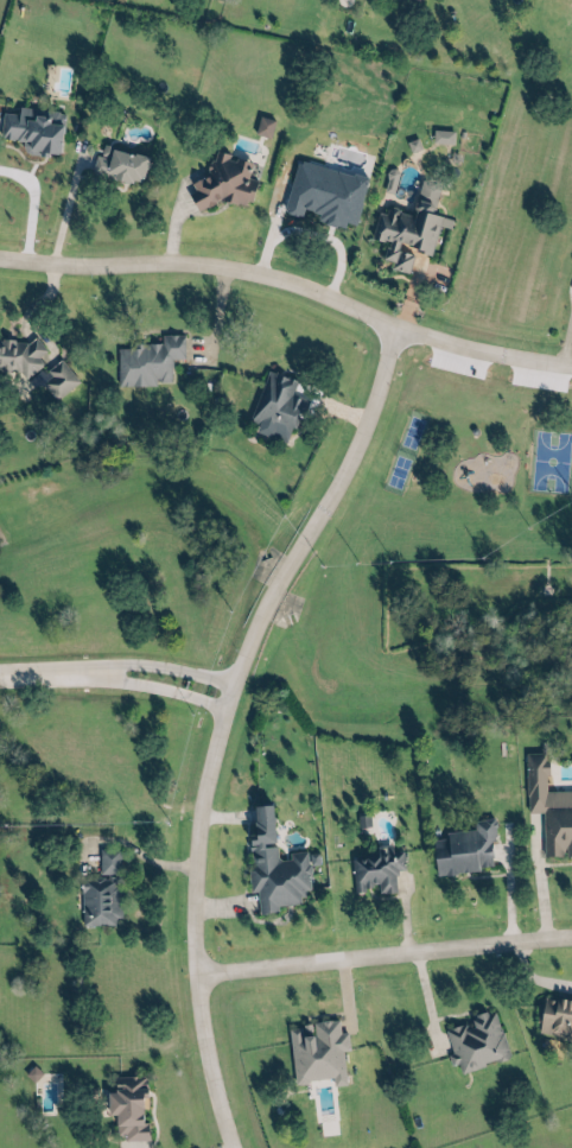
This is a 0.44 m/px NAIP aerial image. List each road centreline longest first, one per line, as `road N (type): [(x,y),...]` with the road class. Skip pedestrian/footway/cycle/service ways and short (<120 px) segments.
road 1 (residential): [(394,328),(367,417),(236,664),(192,830),(193,973),(229,1147)]
road 2 (residential): [(0,257),(237,268),(332,297),(394,328)]
road 3 (residential): [(193,973),(571,937)]
road 4 (residential): [(571,366),(394,328)]
road 5 (residential): [(230,684),(145,662),(103,671)]
road 6 (residential): [(103,671),(223,706)]

